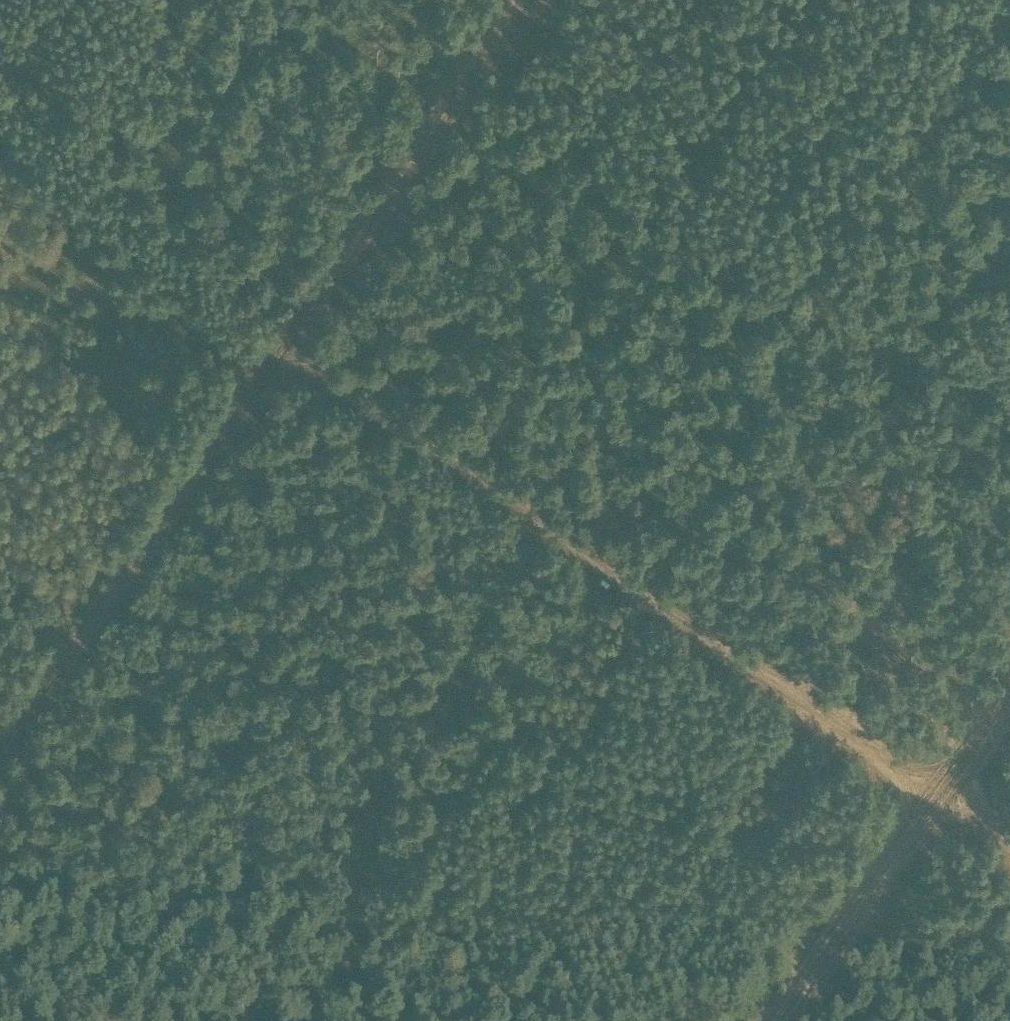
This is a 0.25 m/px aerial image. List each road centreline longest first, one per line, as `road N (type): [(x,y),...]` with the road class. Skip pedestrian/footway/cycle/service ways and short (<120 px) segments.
road 1 (track): [(275,355),(604,556),(935,790),(776,1020)]
road 2 (track): [(0,721),(414,177),(448,107)]
road 3 (track): [(448,107),(529,0)]
road 4 (track): [(1009,684),(935,790)]

